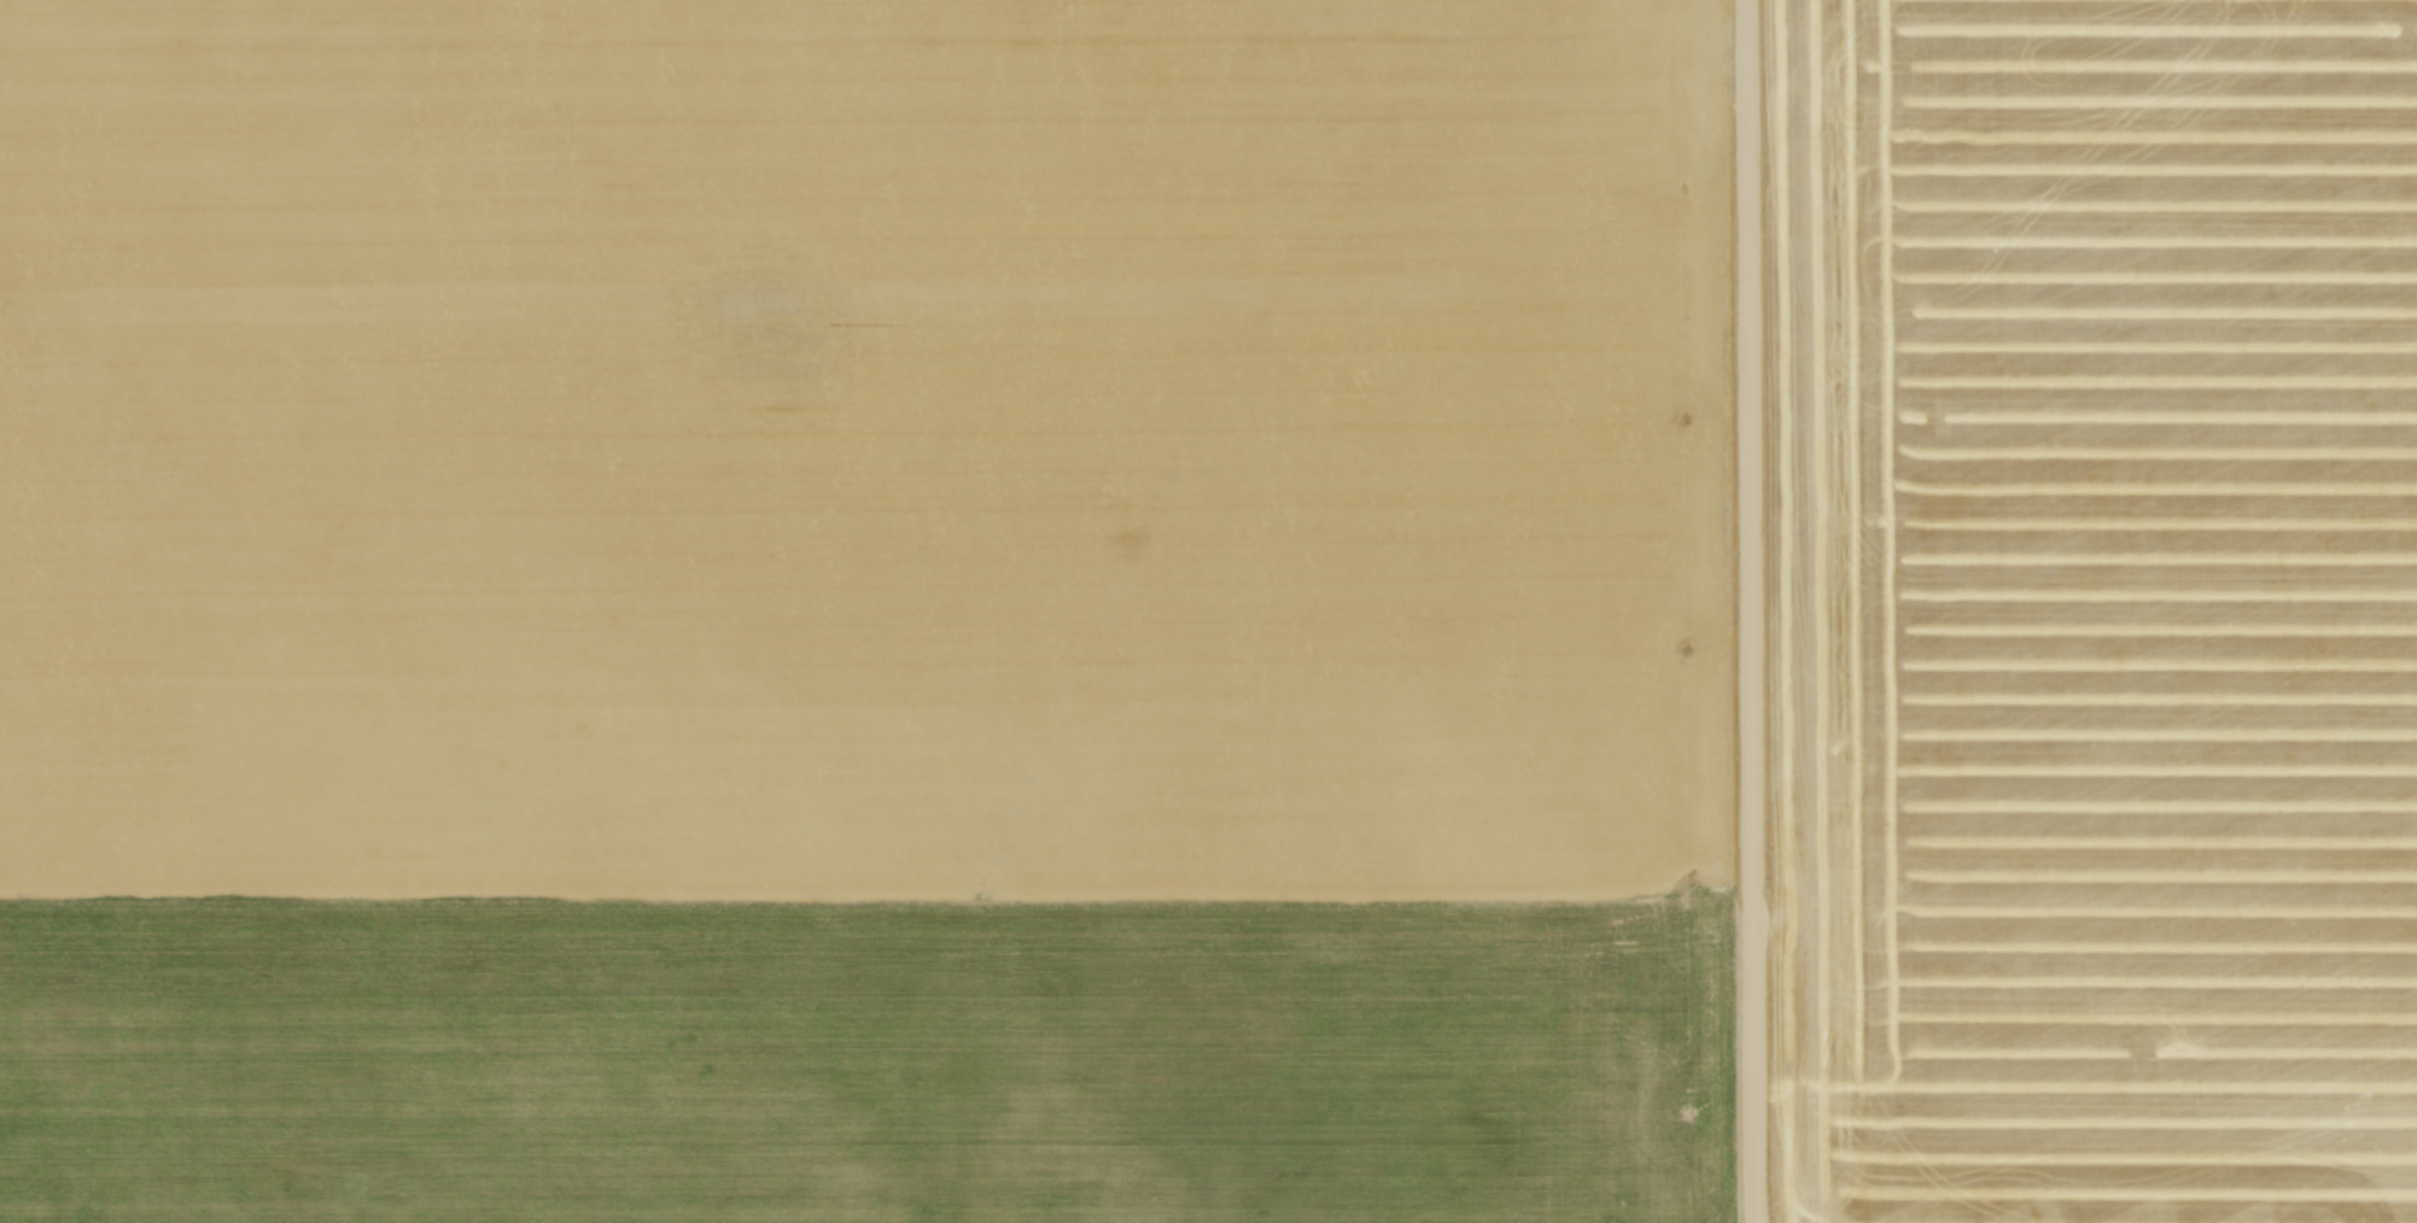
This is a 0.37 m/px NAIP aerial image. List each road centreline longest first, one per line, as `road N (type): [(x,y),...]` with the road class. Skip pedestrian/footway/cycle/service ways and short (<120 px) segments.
road 1 (residential): [(1754,1222),(1747,0)]

